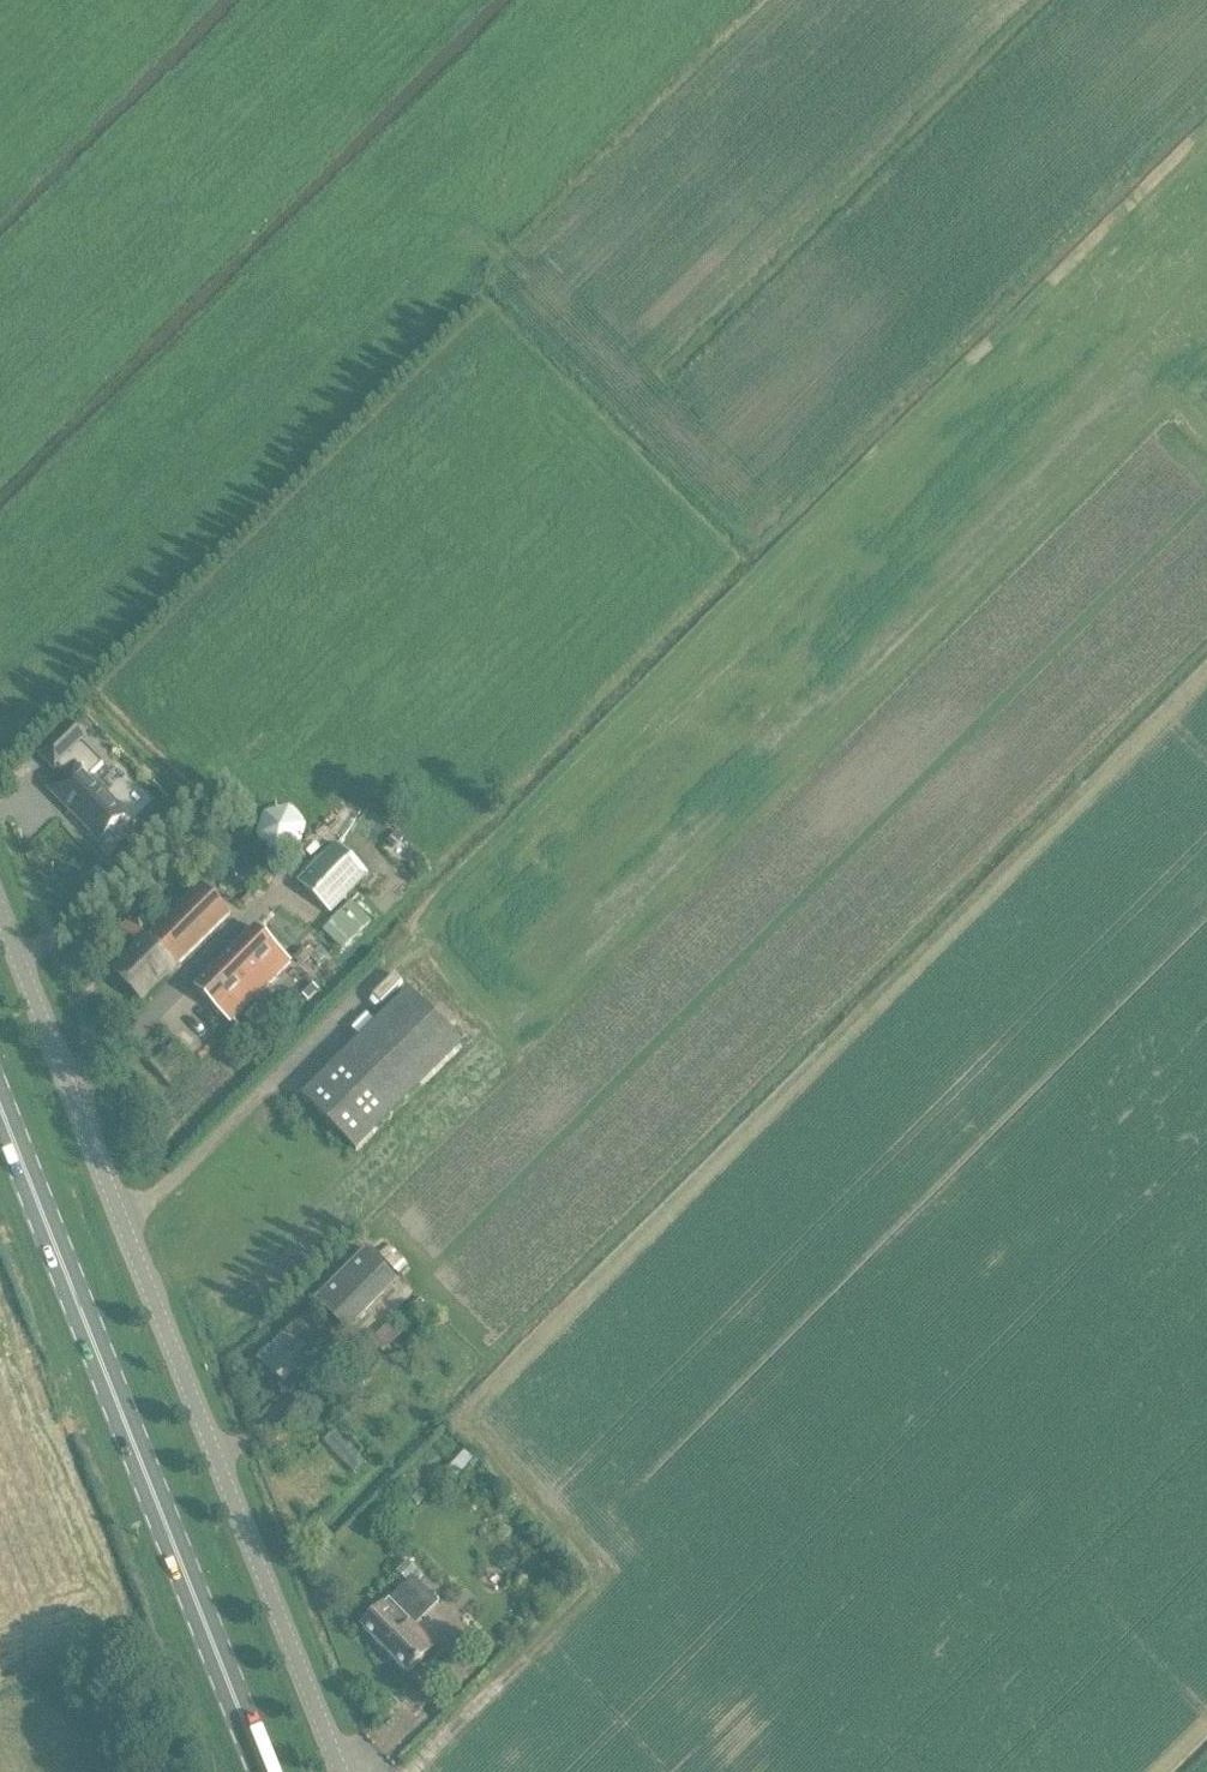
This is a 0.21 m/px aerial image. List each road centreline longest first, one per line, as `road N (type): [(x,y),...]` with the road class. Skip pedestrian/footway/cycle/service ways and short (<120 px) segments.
road 1 (unclassified): [(342,1771),(0,913)]
road 2 (primary): [(0,1107),(263,1771)]

